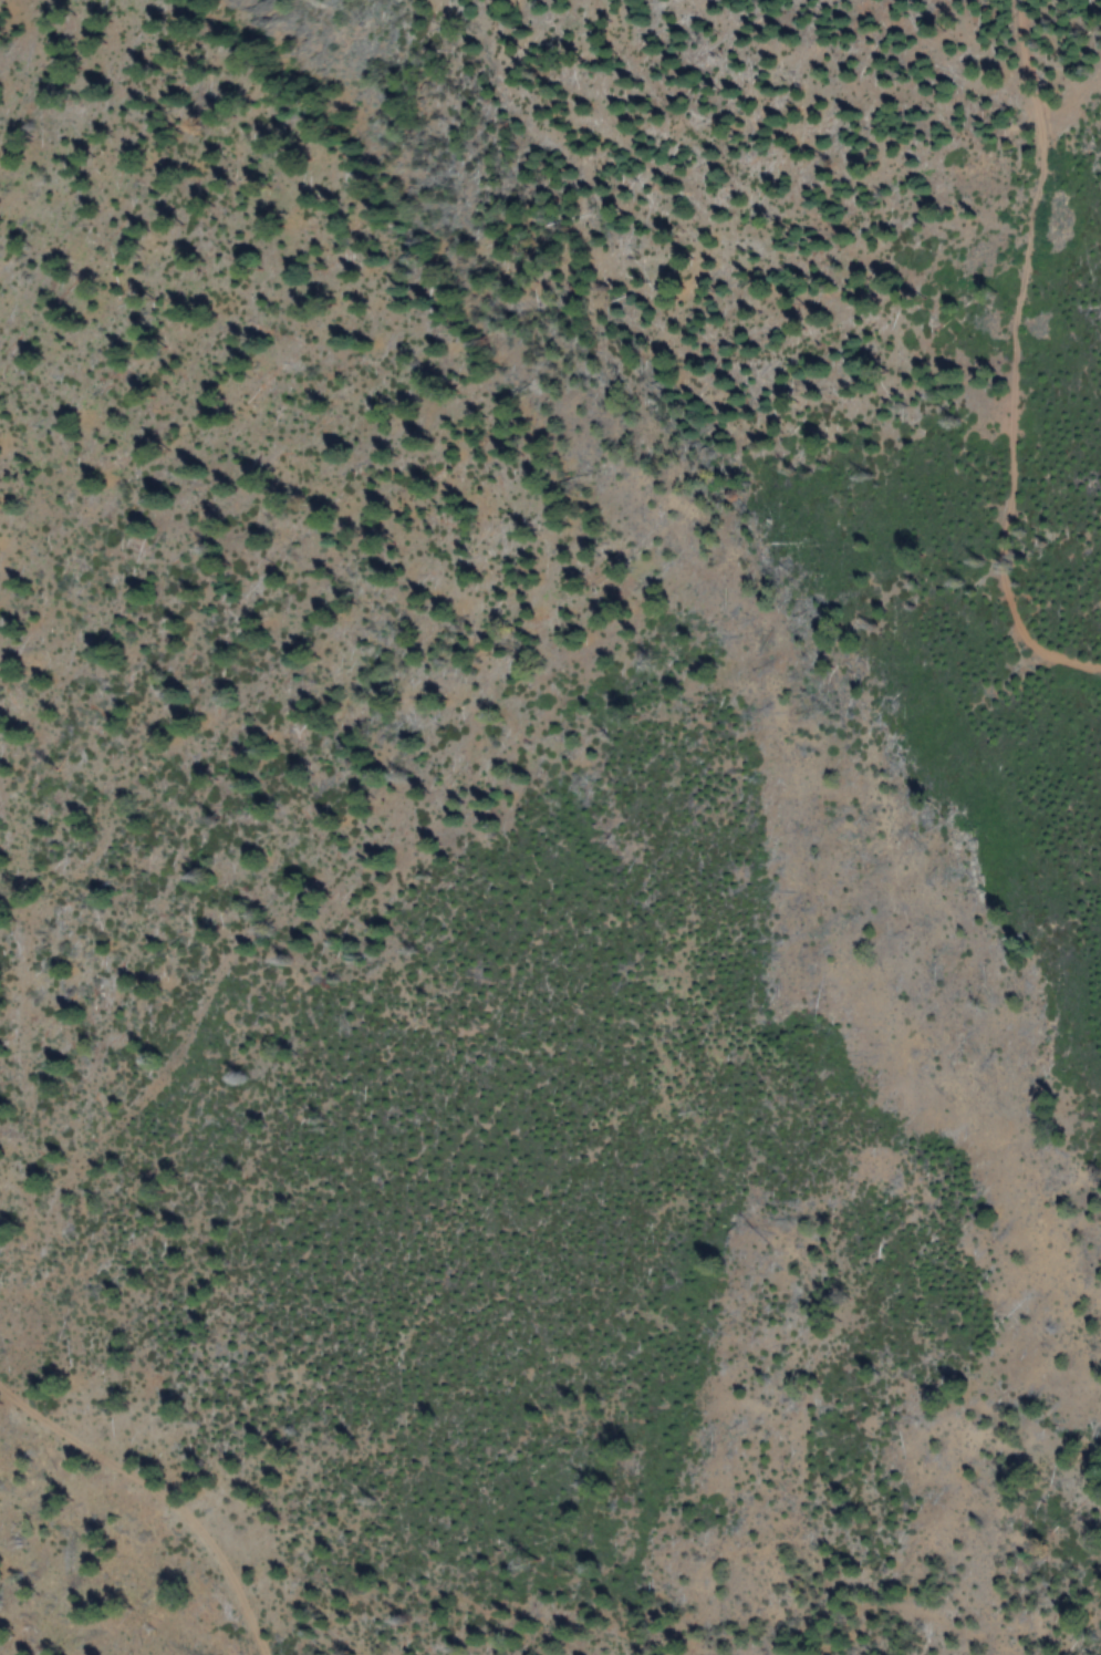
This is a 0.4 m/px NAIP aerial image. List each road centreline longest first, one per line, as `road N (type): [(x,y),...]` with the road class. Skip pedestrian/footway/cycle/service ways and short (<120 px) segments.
road 1 (track): [(1100,664),(1059,656),(1027,627),(1015,588),(1015,332),(1042,152),(1011,0)]
road 2 (track): [(0,1380),(38,1417),(169,1494),(224,1562),(262,1654)]

